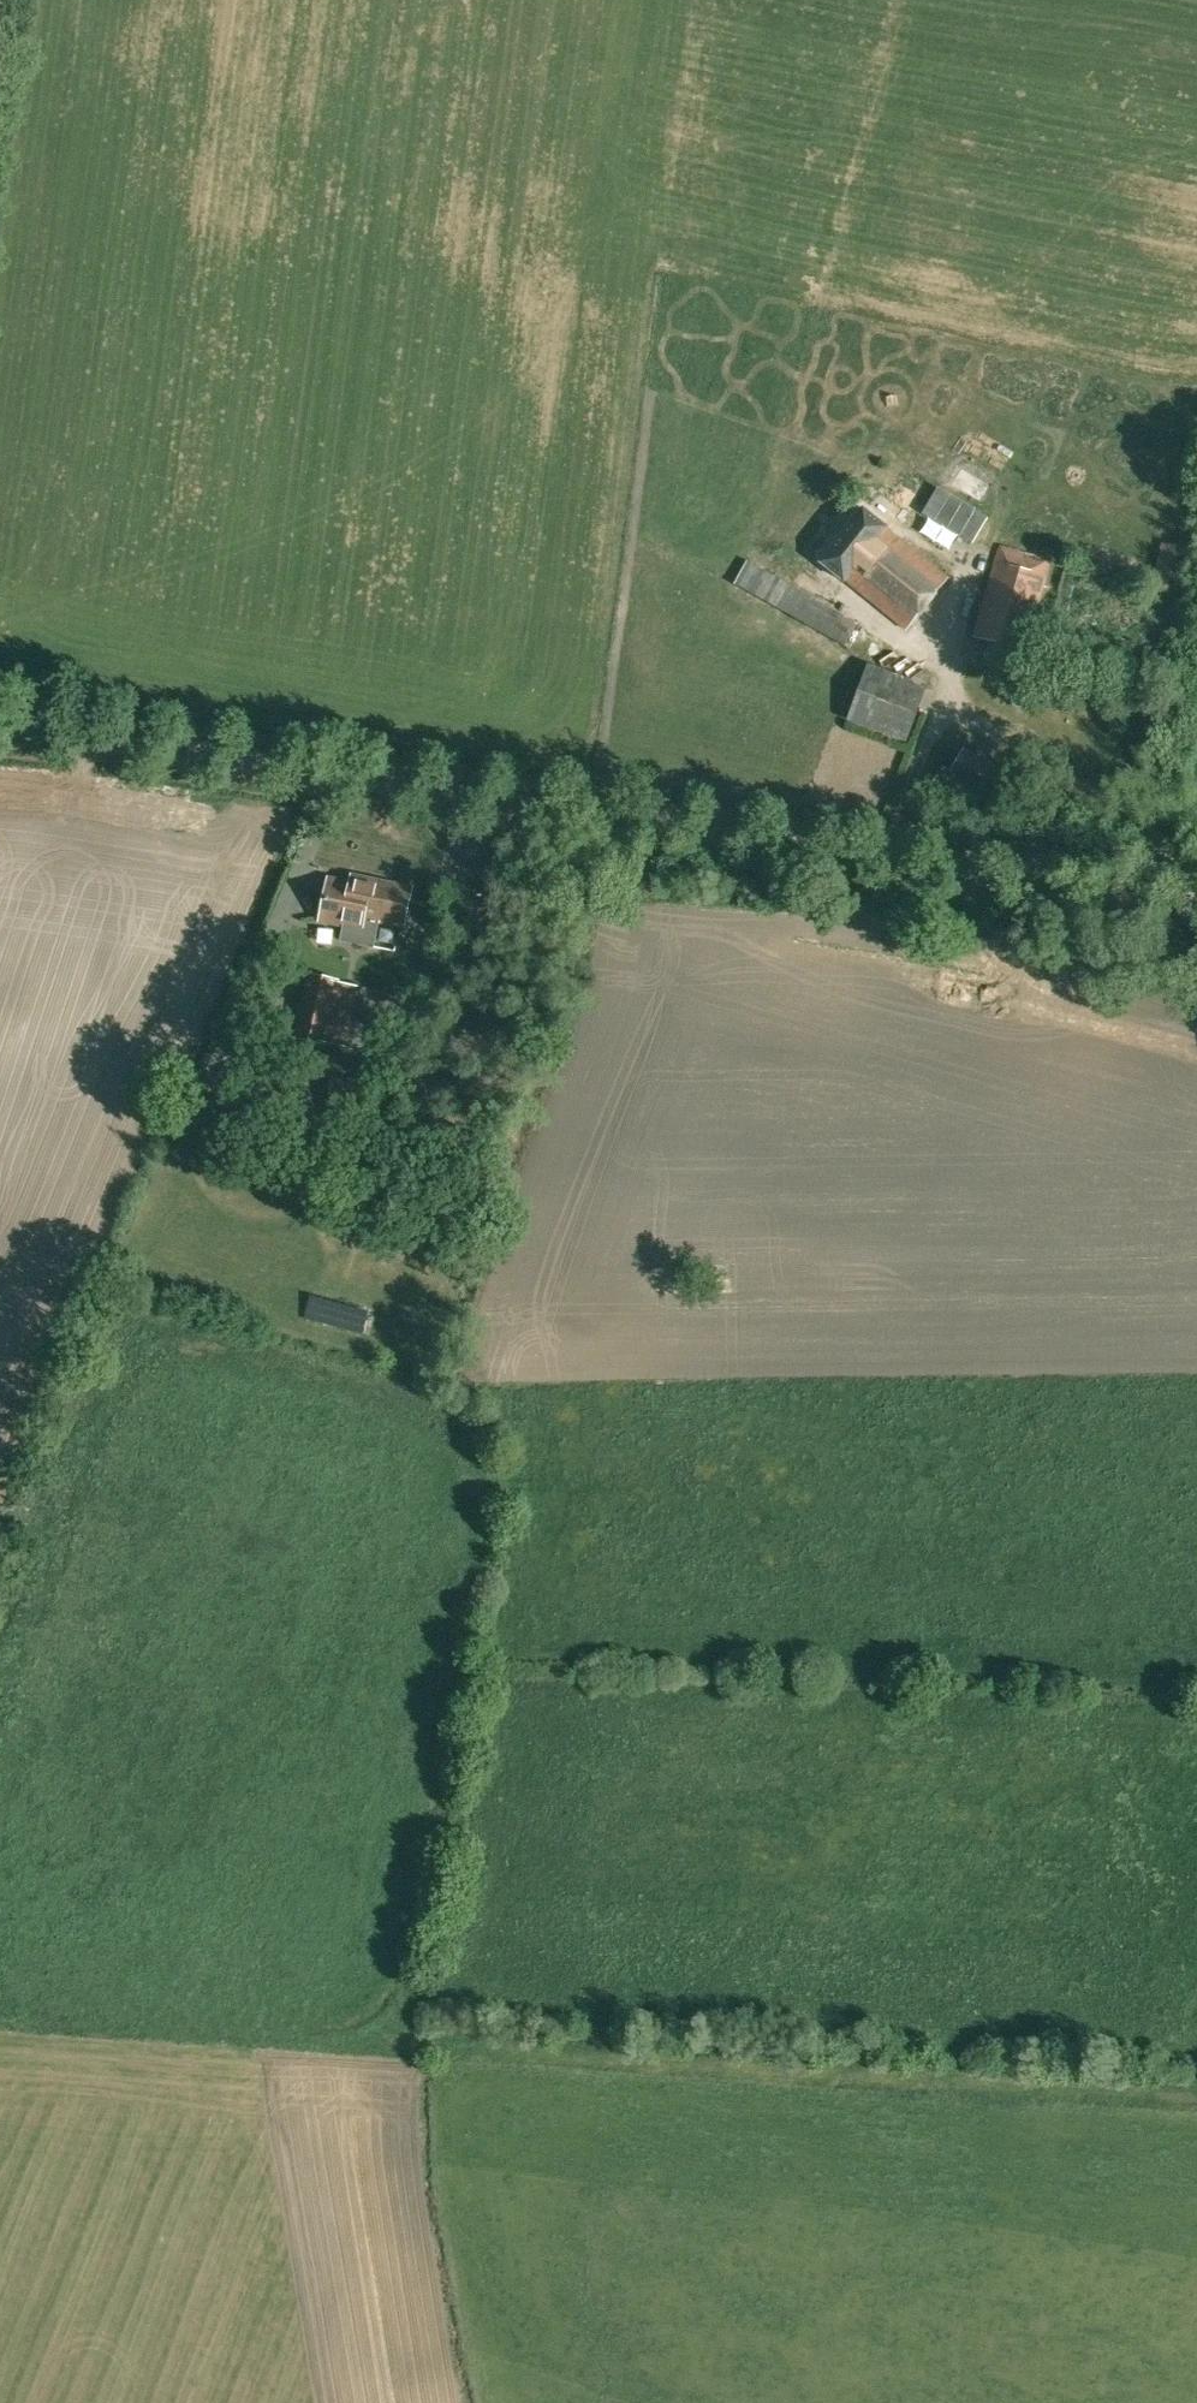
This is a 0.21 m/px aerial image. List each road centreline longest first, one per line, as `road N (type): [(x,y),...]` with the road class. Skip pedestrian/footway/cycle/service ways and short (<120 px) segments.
road 1 (tertiary): [(0,727),(1196,917)]

